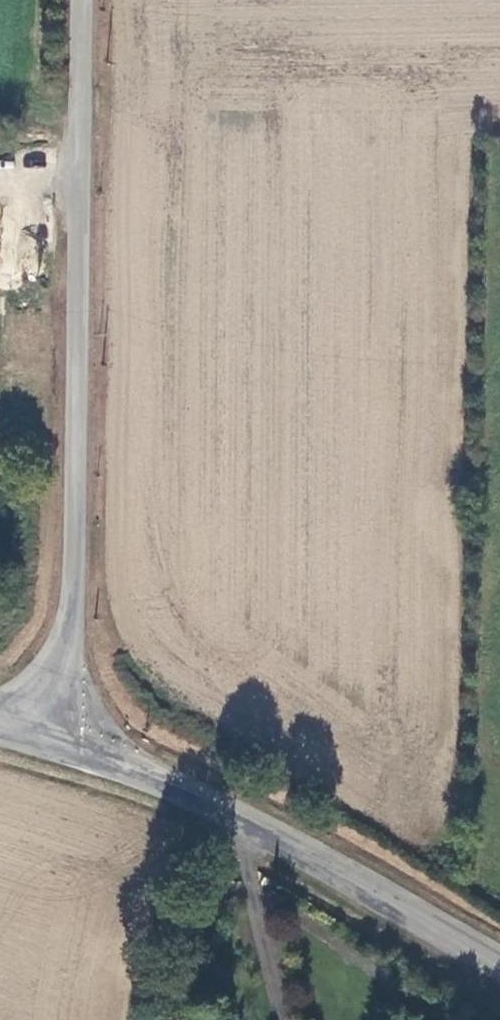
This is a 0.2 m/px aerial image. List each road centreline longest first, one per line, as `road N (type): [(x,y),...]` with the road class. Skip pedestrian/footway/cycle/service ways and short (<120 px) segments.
road 1 (unclassified): [(68,747),(77,0)]
road 2 (tertiary): [(499,964),(184,789),(68,747)]

